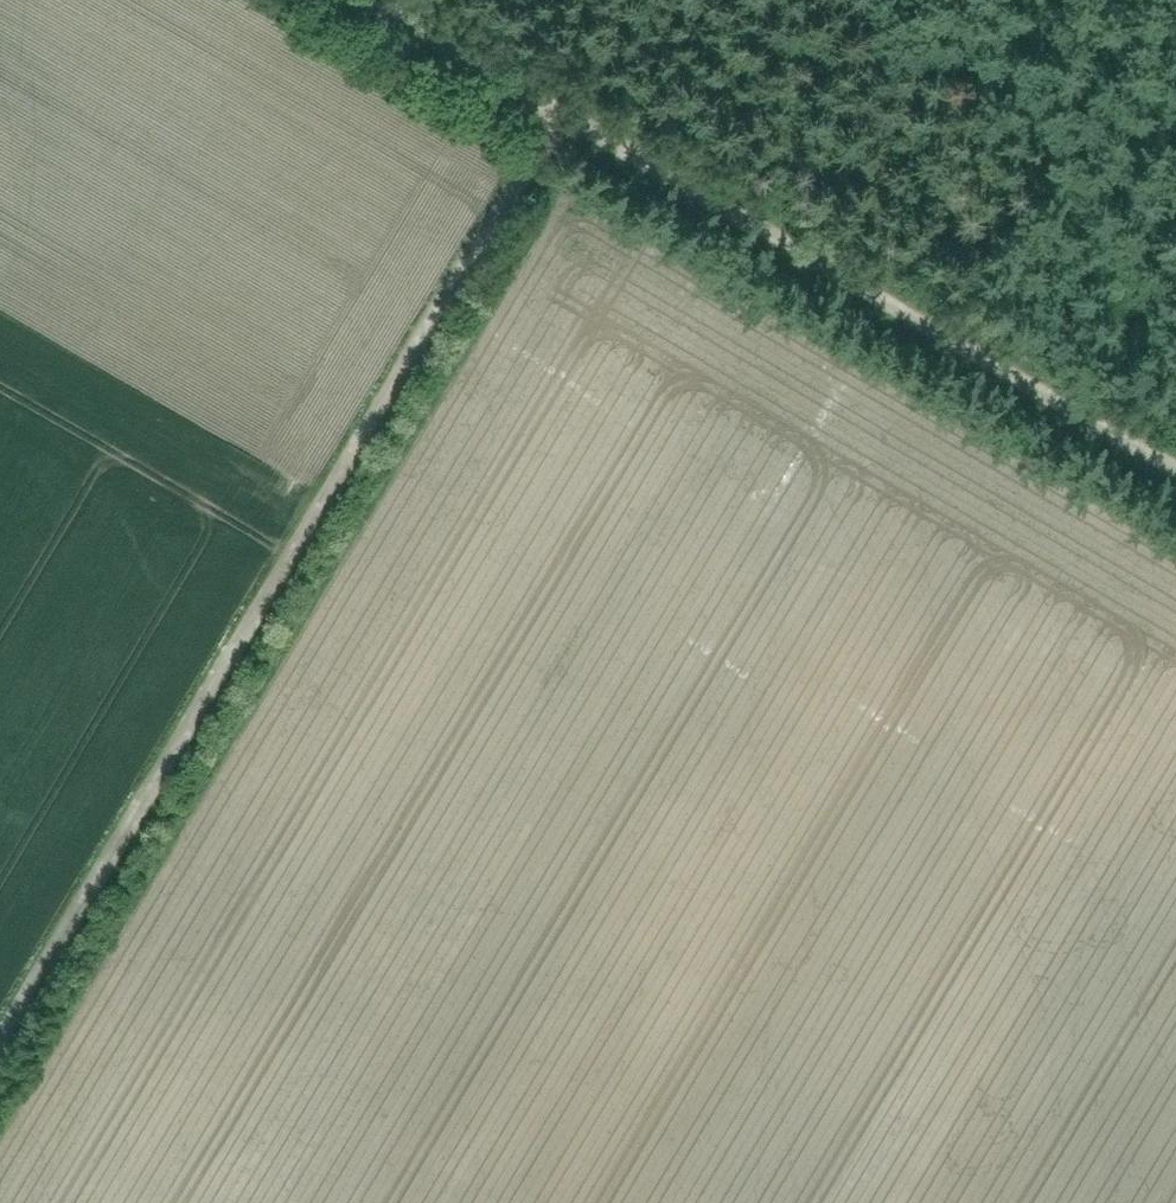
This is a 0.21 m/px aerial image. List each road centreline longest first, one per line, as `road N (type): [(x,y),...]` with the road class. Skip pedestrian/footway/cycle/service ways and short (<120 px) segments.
road 1 (track): [(0,1032),(565,106)]
road 2 (track): [(387,0),(1175,451)]

